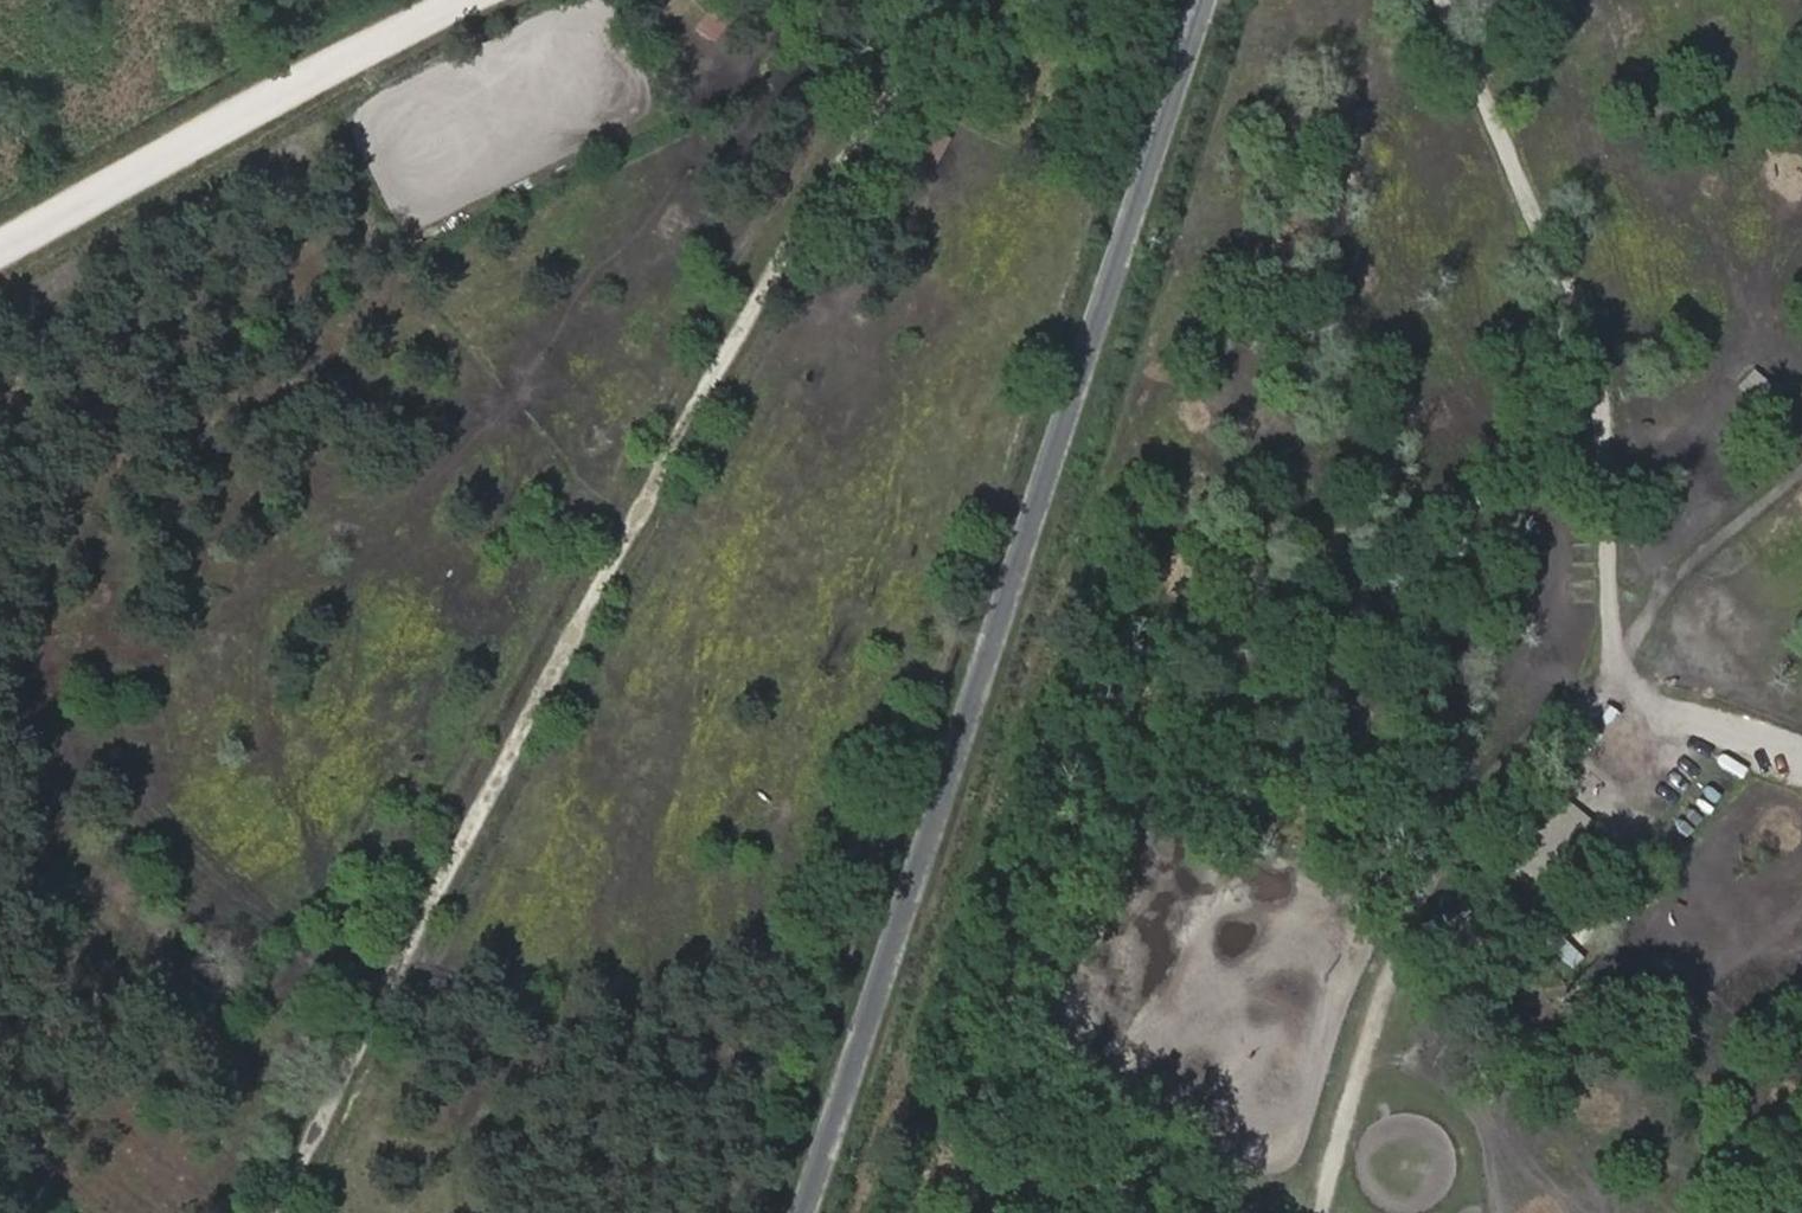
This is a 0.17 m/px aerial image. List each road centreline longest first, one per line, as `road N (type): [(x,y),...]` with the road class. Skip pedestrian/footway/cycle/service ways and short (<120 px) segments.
road 1 (track): [(275,1212),(537,703),(771,279),(827,187),(978,0)]
road 2 (tertiary): [(805,1212),(1210,0)]
road 3 (track): [(1440,0),(1576,309),(1594,372),(1610,472),(1622,685)]
road 4 (track): [(468,0),(0,247)]

